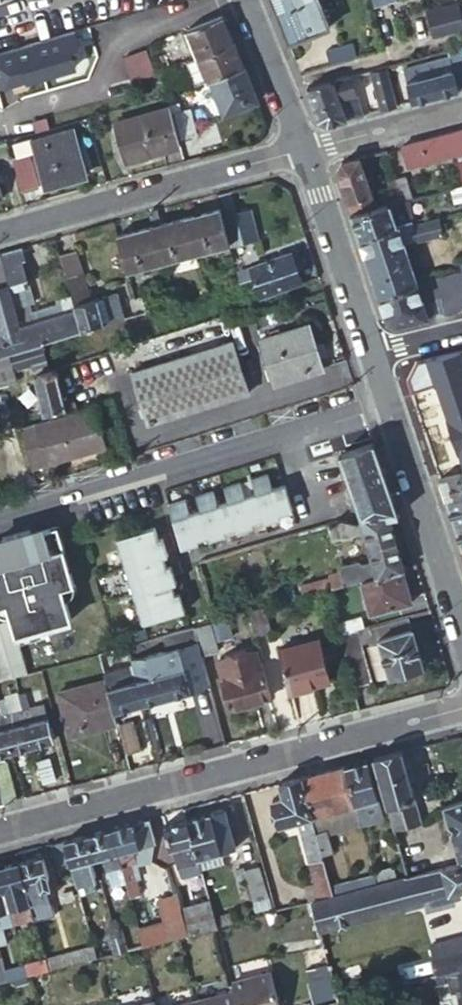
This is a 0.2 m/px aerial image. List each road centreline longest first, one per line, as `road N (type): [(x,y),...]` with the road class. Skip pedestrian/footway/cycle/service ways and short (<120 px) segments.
road 1 (residential): [(0,830),(461,708)]
road 2 (residential): [(0,233),(302,148)]
road 3 (residential): [(373,352),(461,625)]
road 4 (residential): [(302,148),(373,352)]
road 5 (residential): [(302,148),(461,107)]
road 6 (residential): [(244,0),(302,148)]

